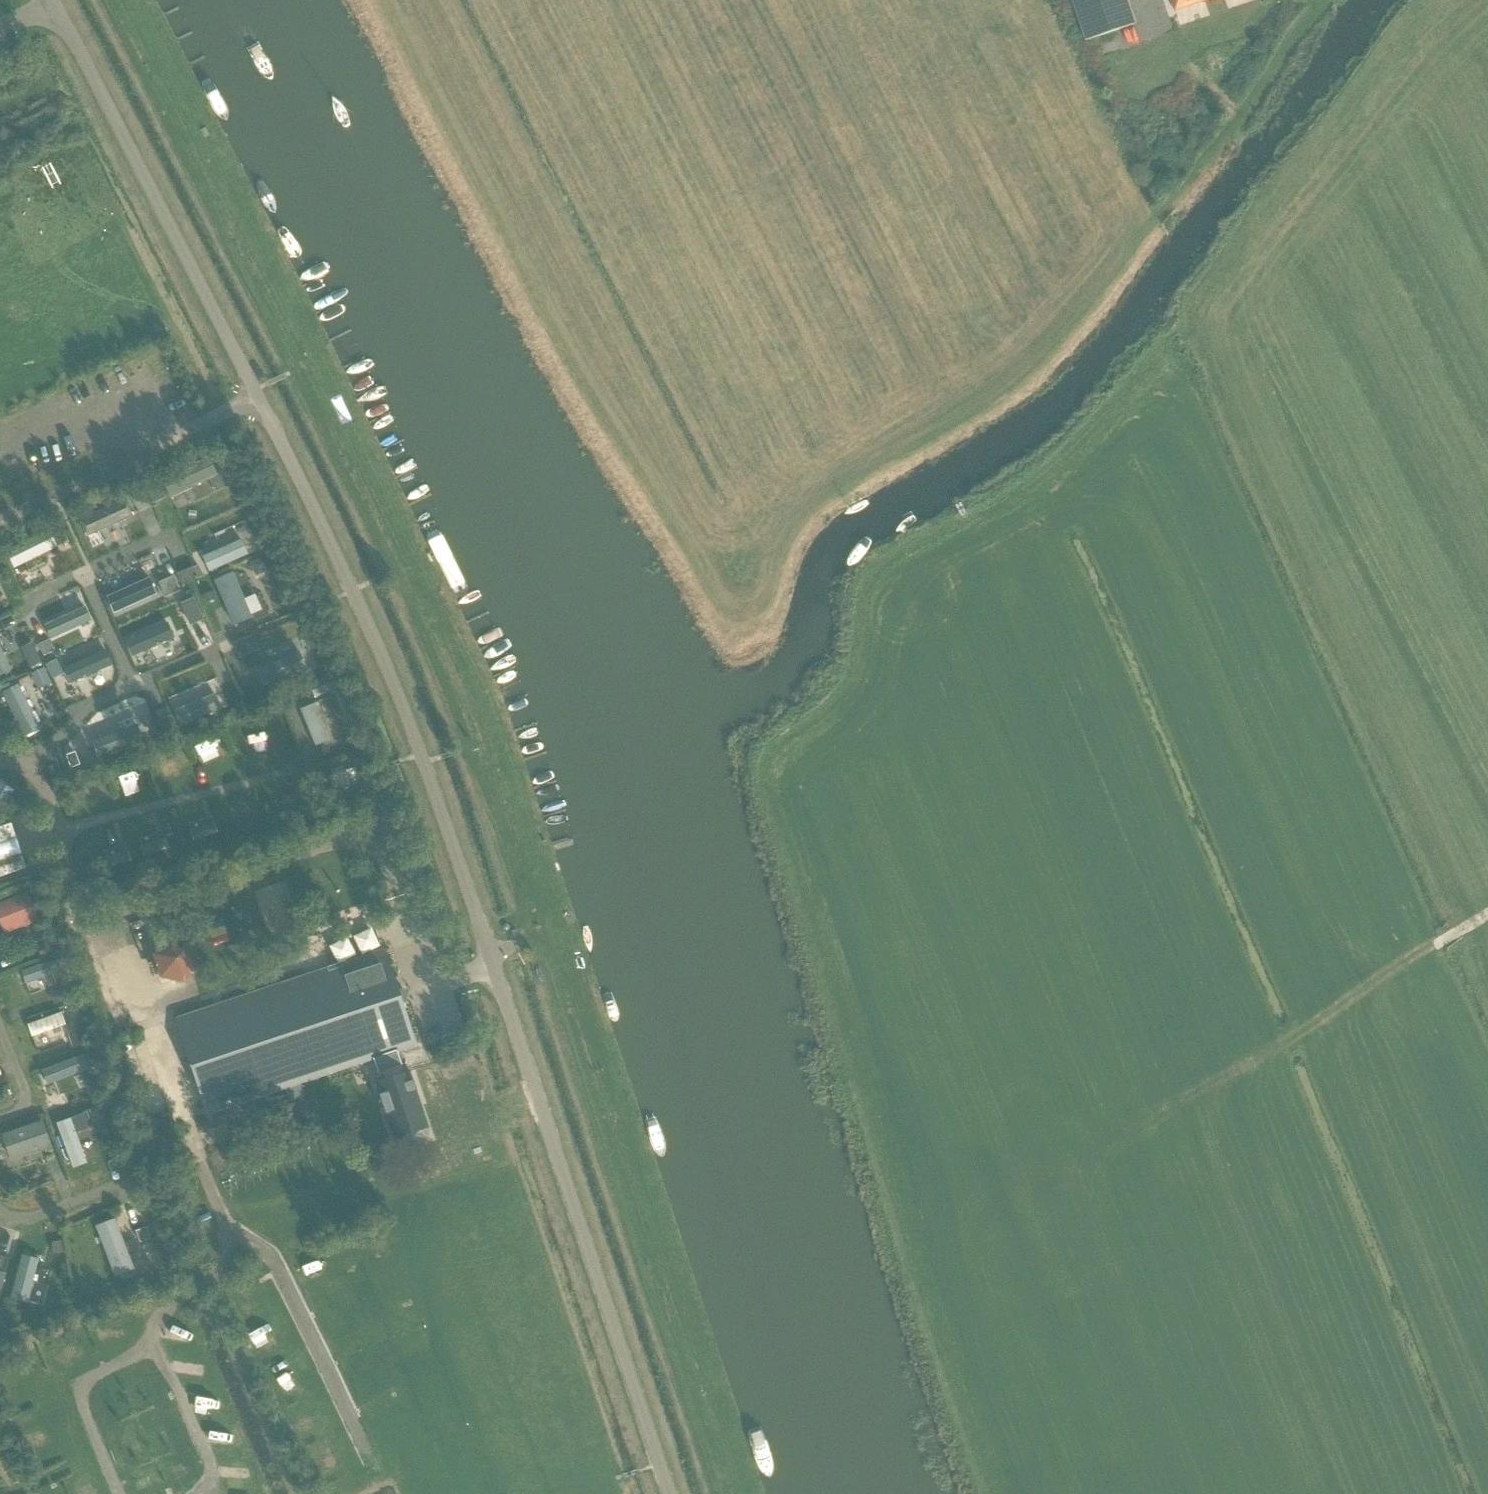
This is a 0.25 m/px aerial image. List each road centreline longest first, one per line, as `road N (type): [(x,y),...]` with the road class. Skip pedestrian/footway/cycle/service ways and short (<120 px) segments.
road 1 (unclassified): [(670,1493),(384,640),(53,0)]

